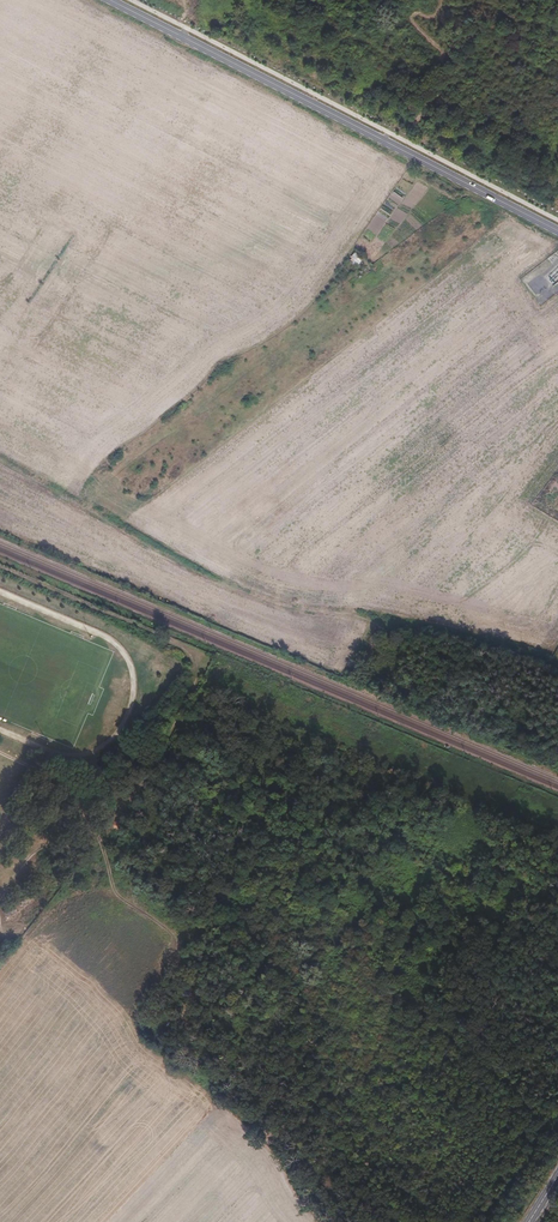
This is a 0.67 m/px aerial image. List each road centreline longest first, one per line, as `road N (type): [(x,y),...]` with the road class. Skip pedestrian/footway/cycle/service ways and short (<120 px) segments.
road 1 (tertiary): [(110,0),(557,231)]

